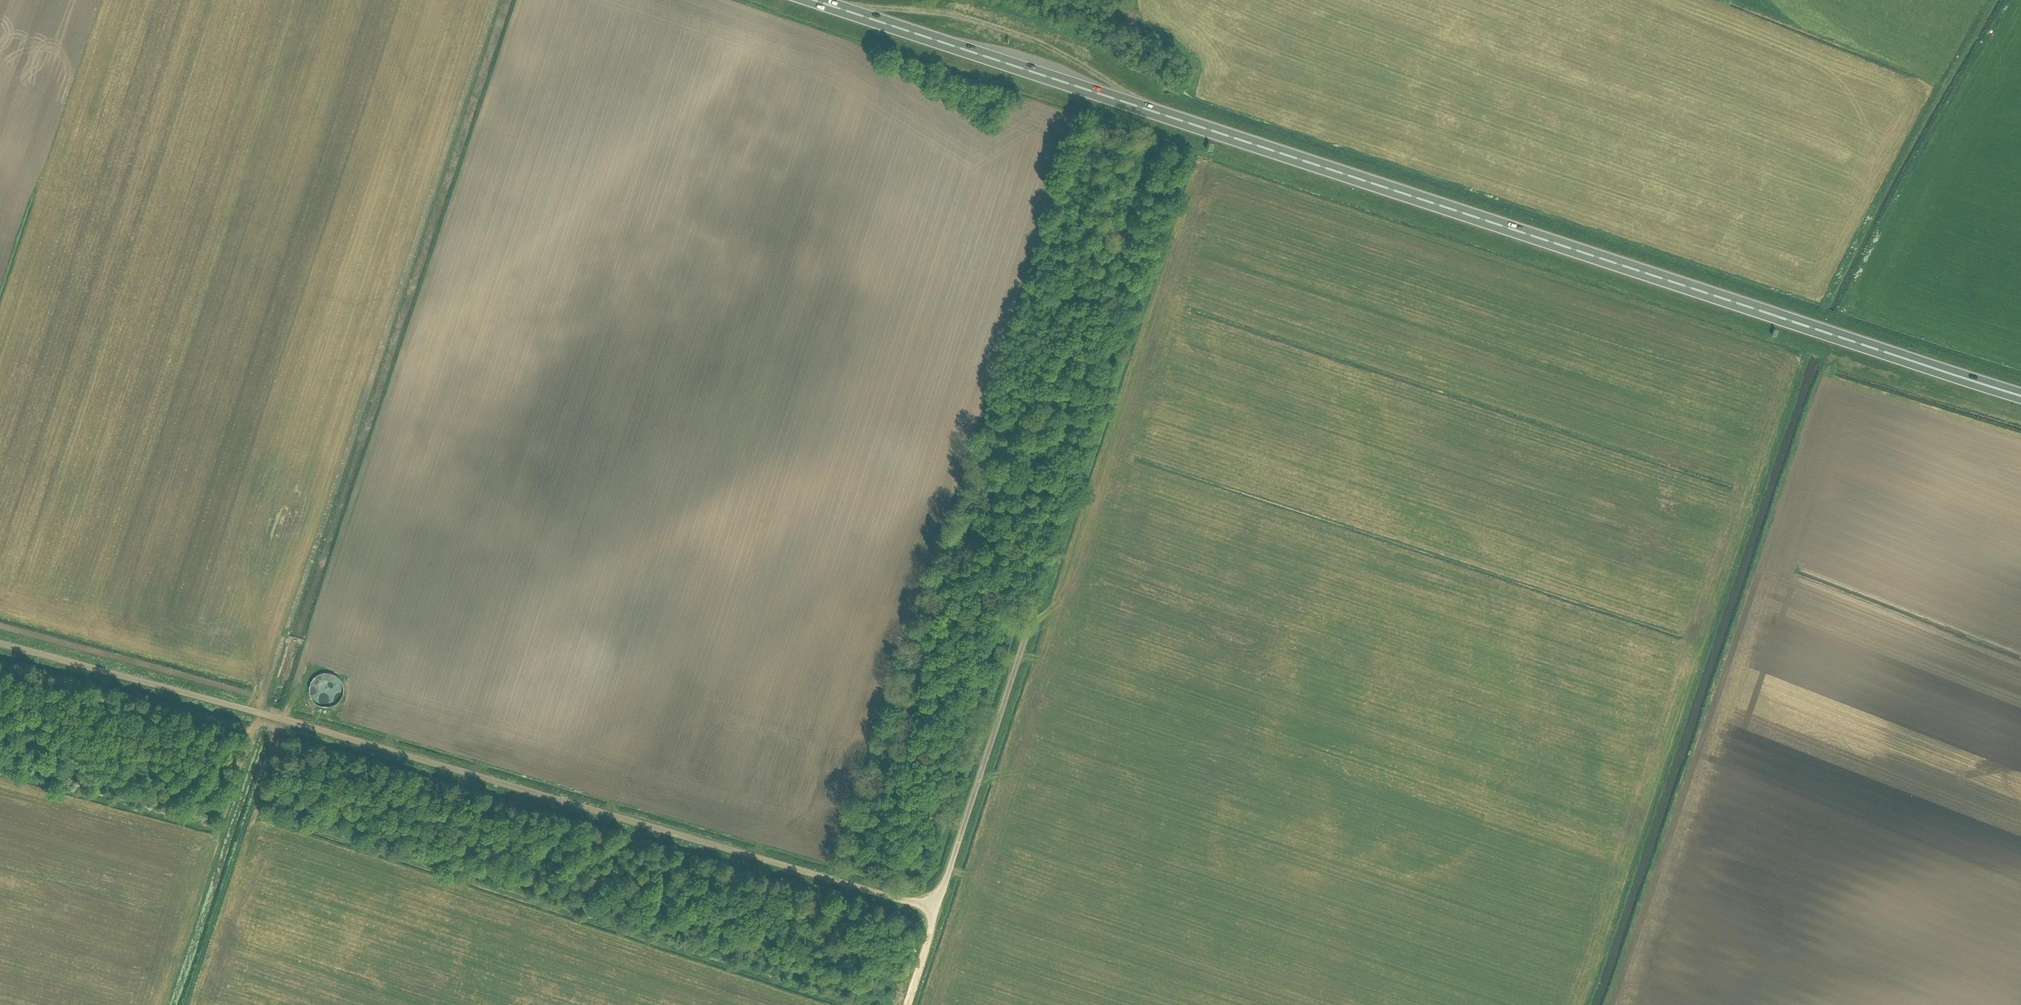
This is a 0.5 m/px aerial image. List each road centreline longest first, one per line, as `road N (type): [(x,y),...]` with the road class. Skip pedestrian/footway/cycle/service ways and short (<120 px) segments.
road 1 (unclassified): [(0,643),(937,908),(1032,623)]
road 2 (trunk): [(2020,395),(814,0)]
road 3 (track): [(1032,623),(1053,606),(1105,458)]

